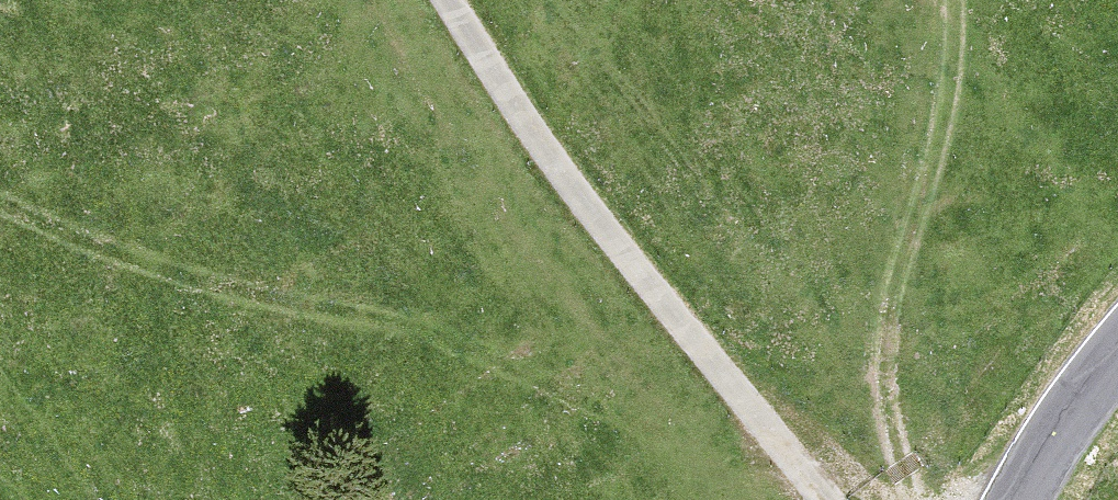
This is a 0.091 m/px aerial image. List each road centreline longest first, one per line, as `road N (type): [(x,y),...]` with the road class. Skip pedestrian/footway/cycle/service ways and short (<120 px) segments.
road 1 (track): [(760,432),(529,344),(51,228),(0,199)]
road 2 (track): [(821,499),(760,432),(446,0)]
road 3 (track): [(898,499),(880,361),(946,0)]
road 4 (tertiary): [(1021,499),(1074,398),(1117,351)]

